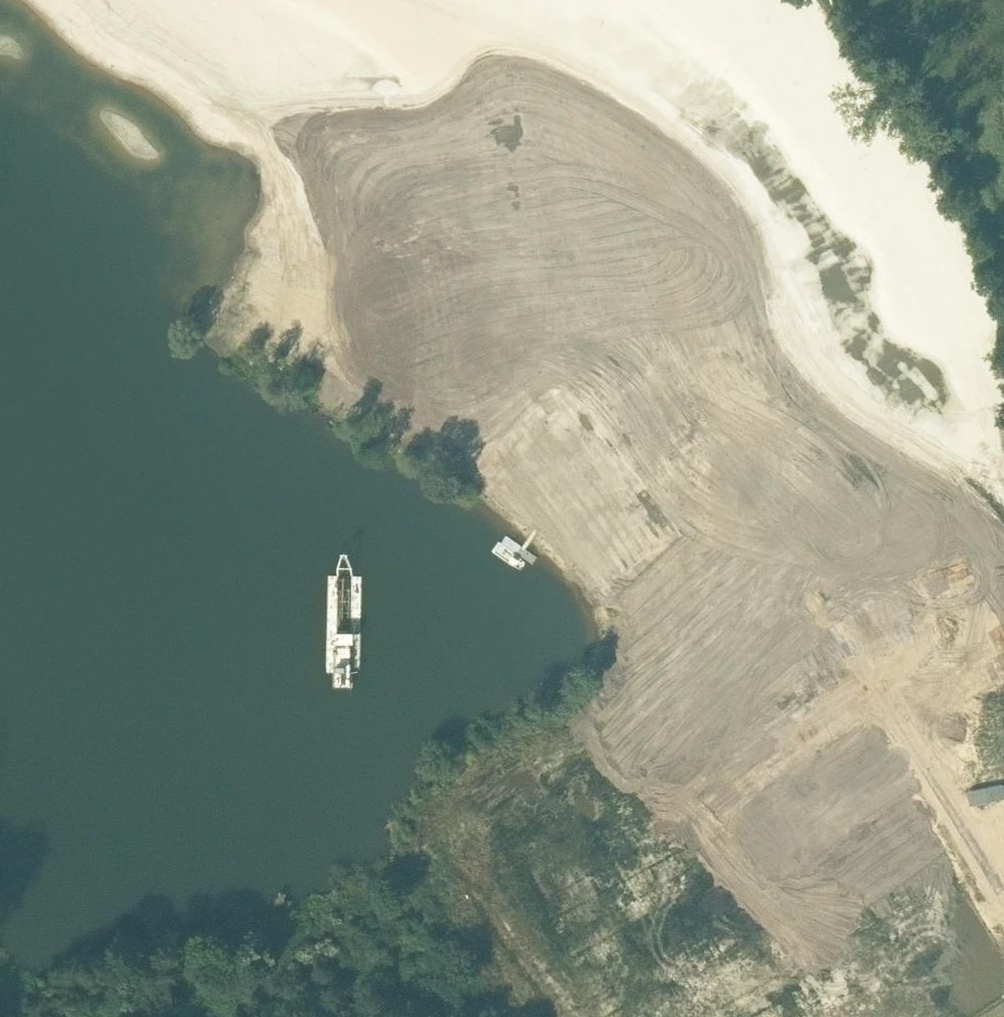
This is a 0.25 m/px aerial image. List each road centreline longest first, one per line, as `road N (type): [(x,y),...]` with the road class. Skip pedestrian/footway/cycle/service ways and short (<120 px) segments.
road 1 (track): [(844,0),(935,131),(1003,279)]

